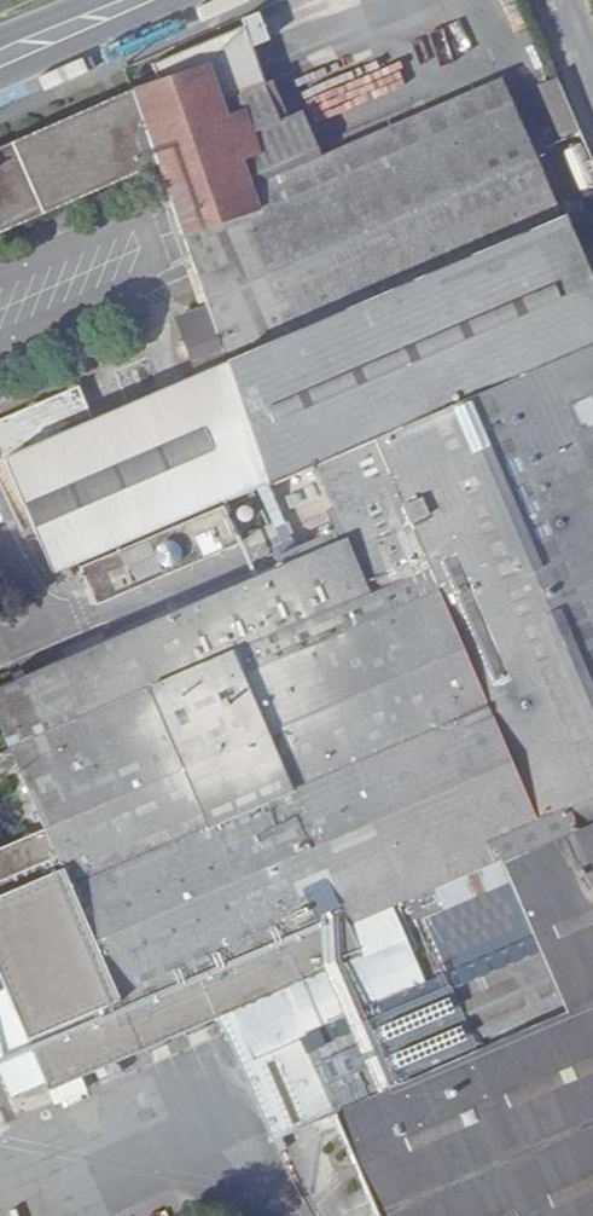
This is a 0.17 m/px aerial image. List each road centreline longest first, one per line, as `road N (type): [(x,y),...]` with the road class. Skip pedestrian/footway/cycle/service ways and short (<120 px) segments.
road 1 (secondary): [(0,79),(179,0)]

